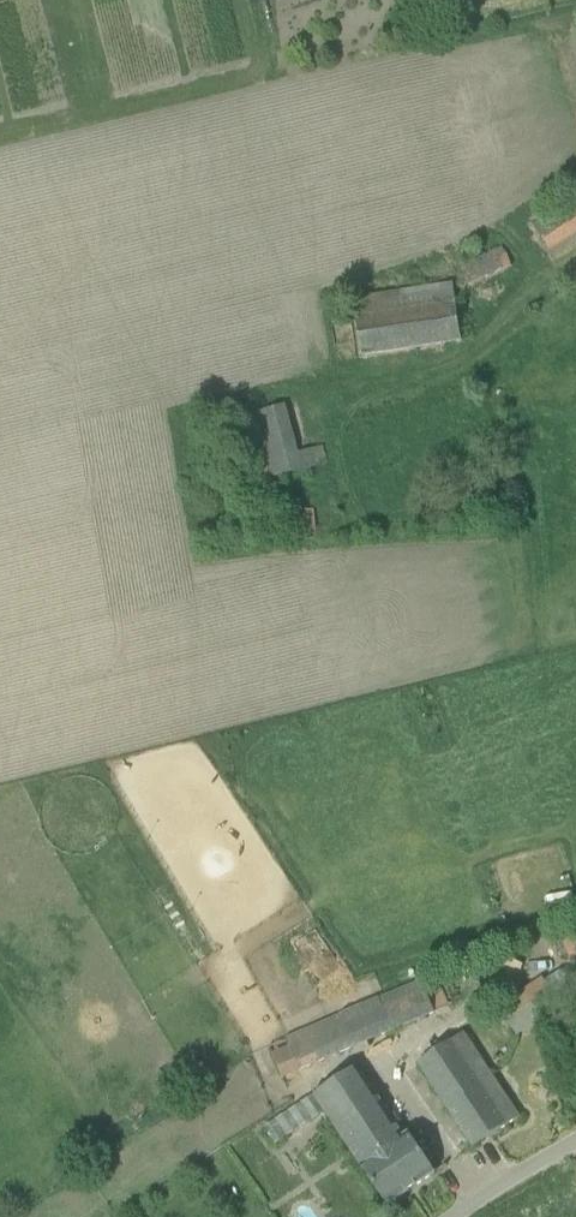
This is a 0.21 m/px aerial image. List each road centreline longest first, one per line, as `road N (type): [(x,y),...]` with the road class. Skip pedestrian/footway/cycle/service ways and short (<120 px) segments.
road 1 (unclassified): [(455,1216),(575,1142)]

